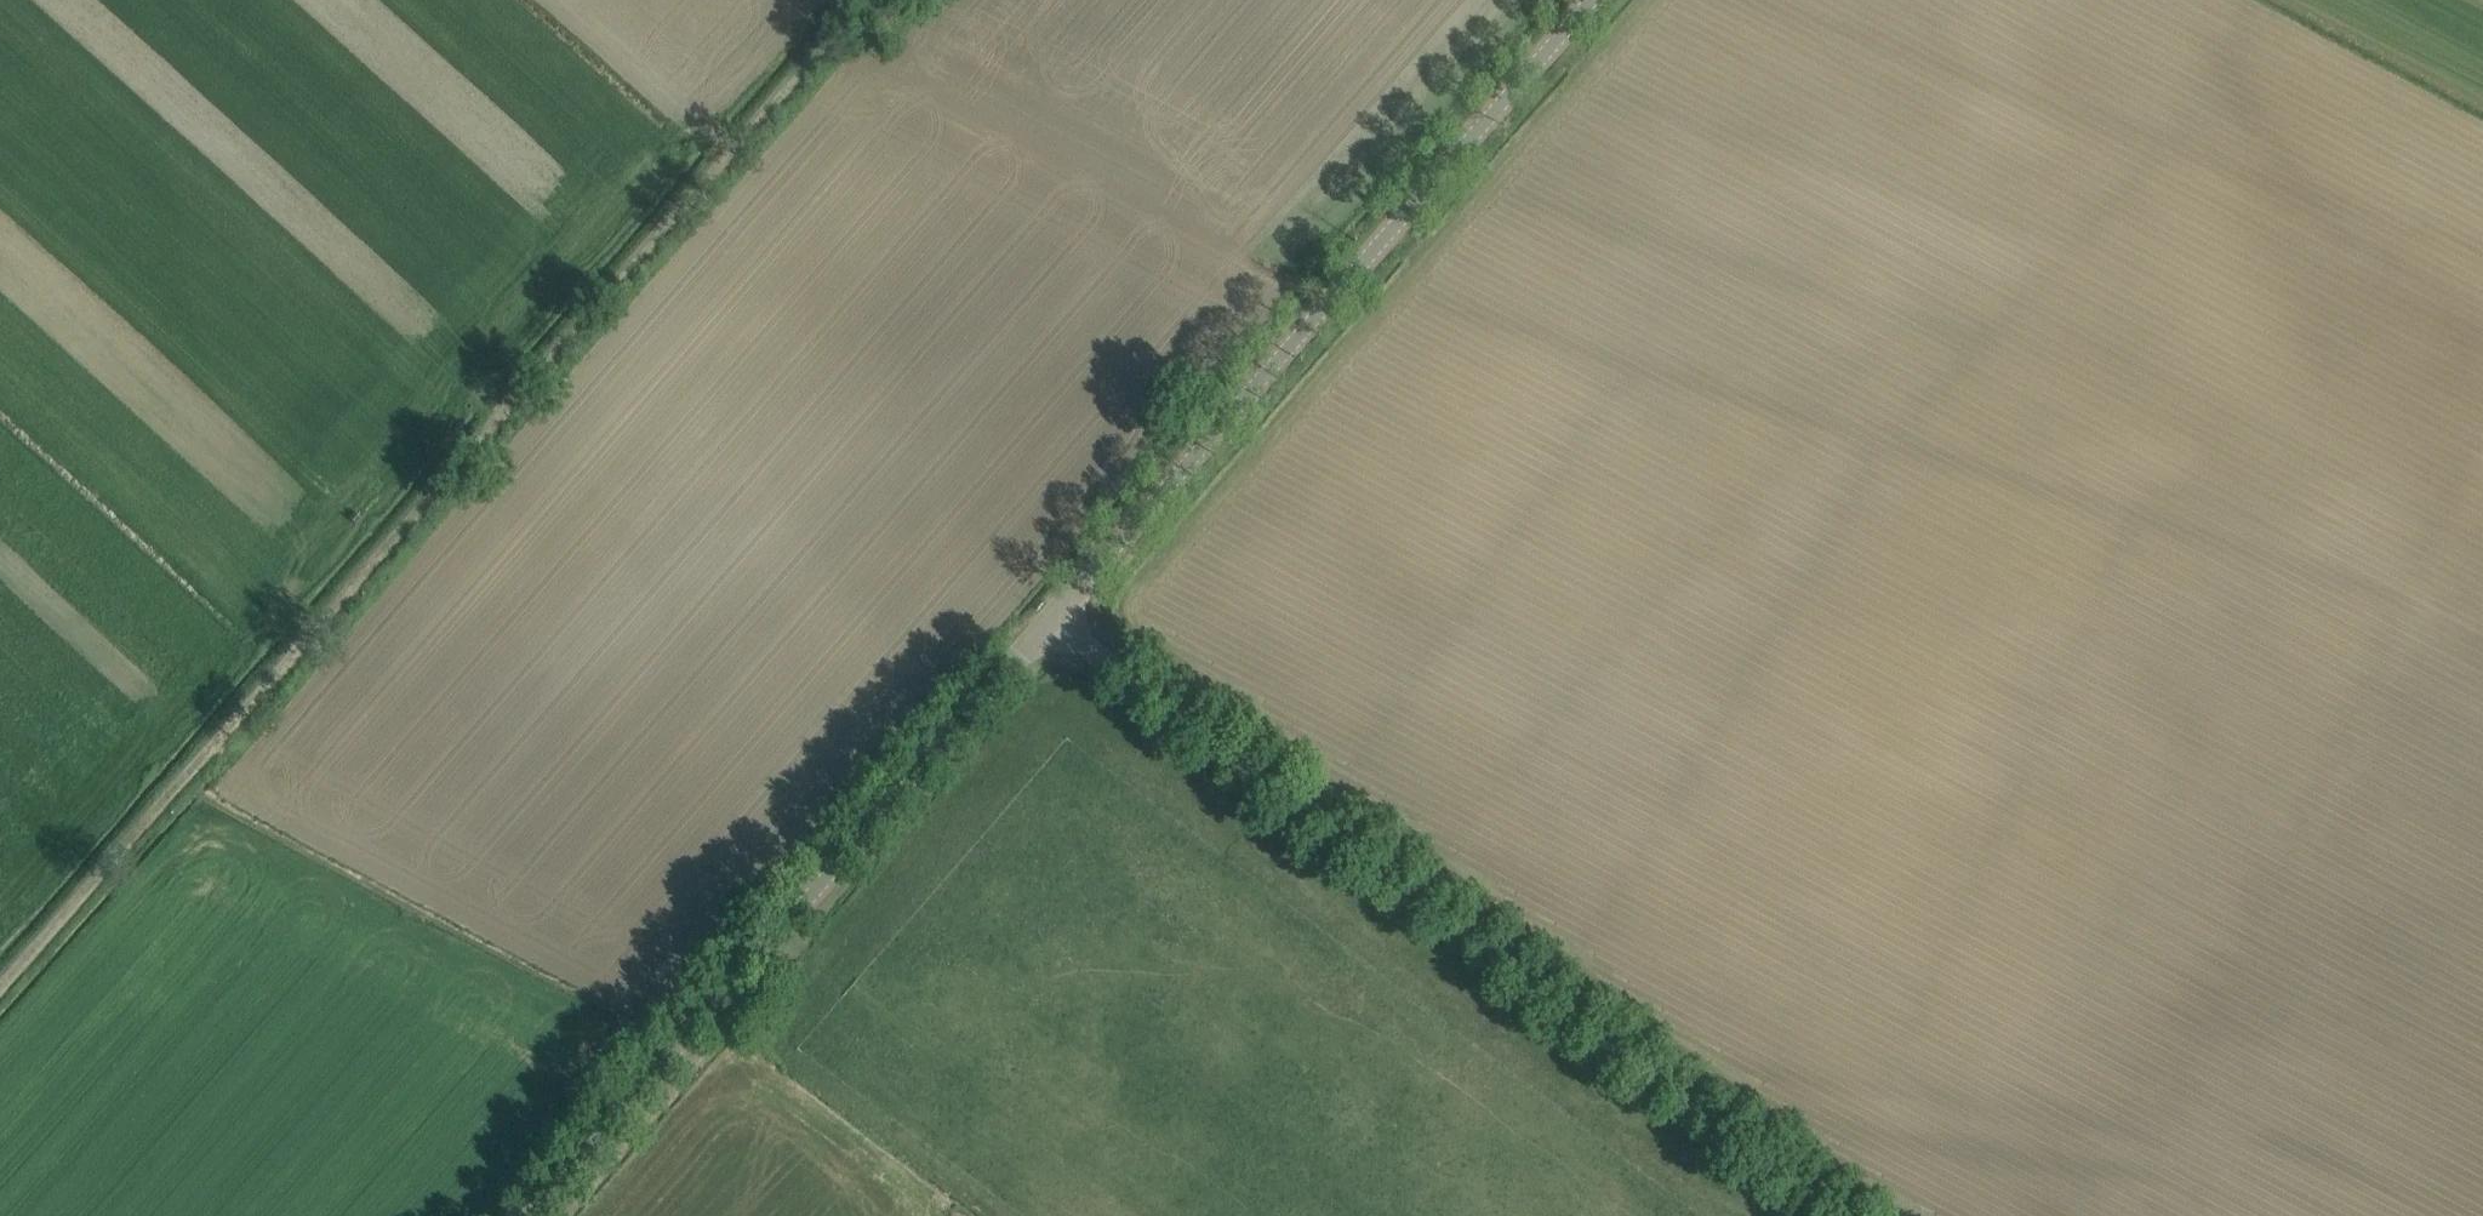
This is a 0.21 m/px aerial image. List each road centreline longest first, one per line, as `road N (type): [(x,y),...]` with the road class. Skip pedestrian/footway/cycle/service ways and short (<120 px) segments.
road 1 (unclassified): [(1841,1215),(1048,618)]
road 2 (unclassified): [(1048,618),(1588,0)]
road 3 (unclassified): [(529,1215),(1048,618)]

